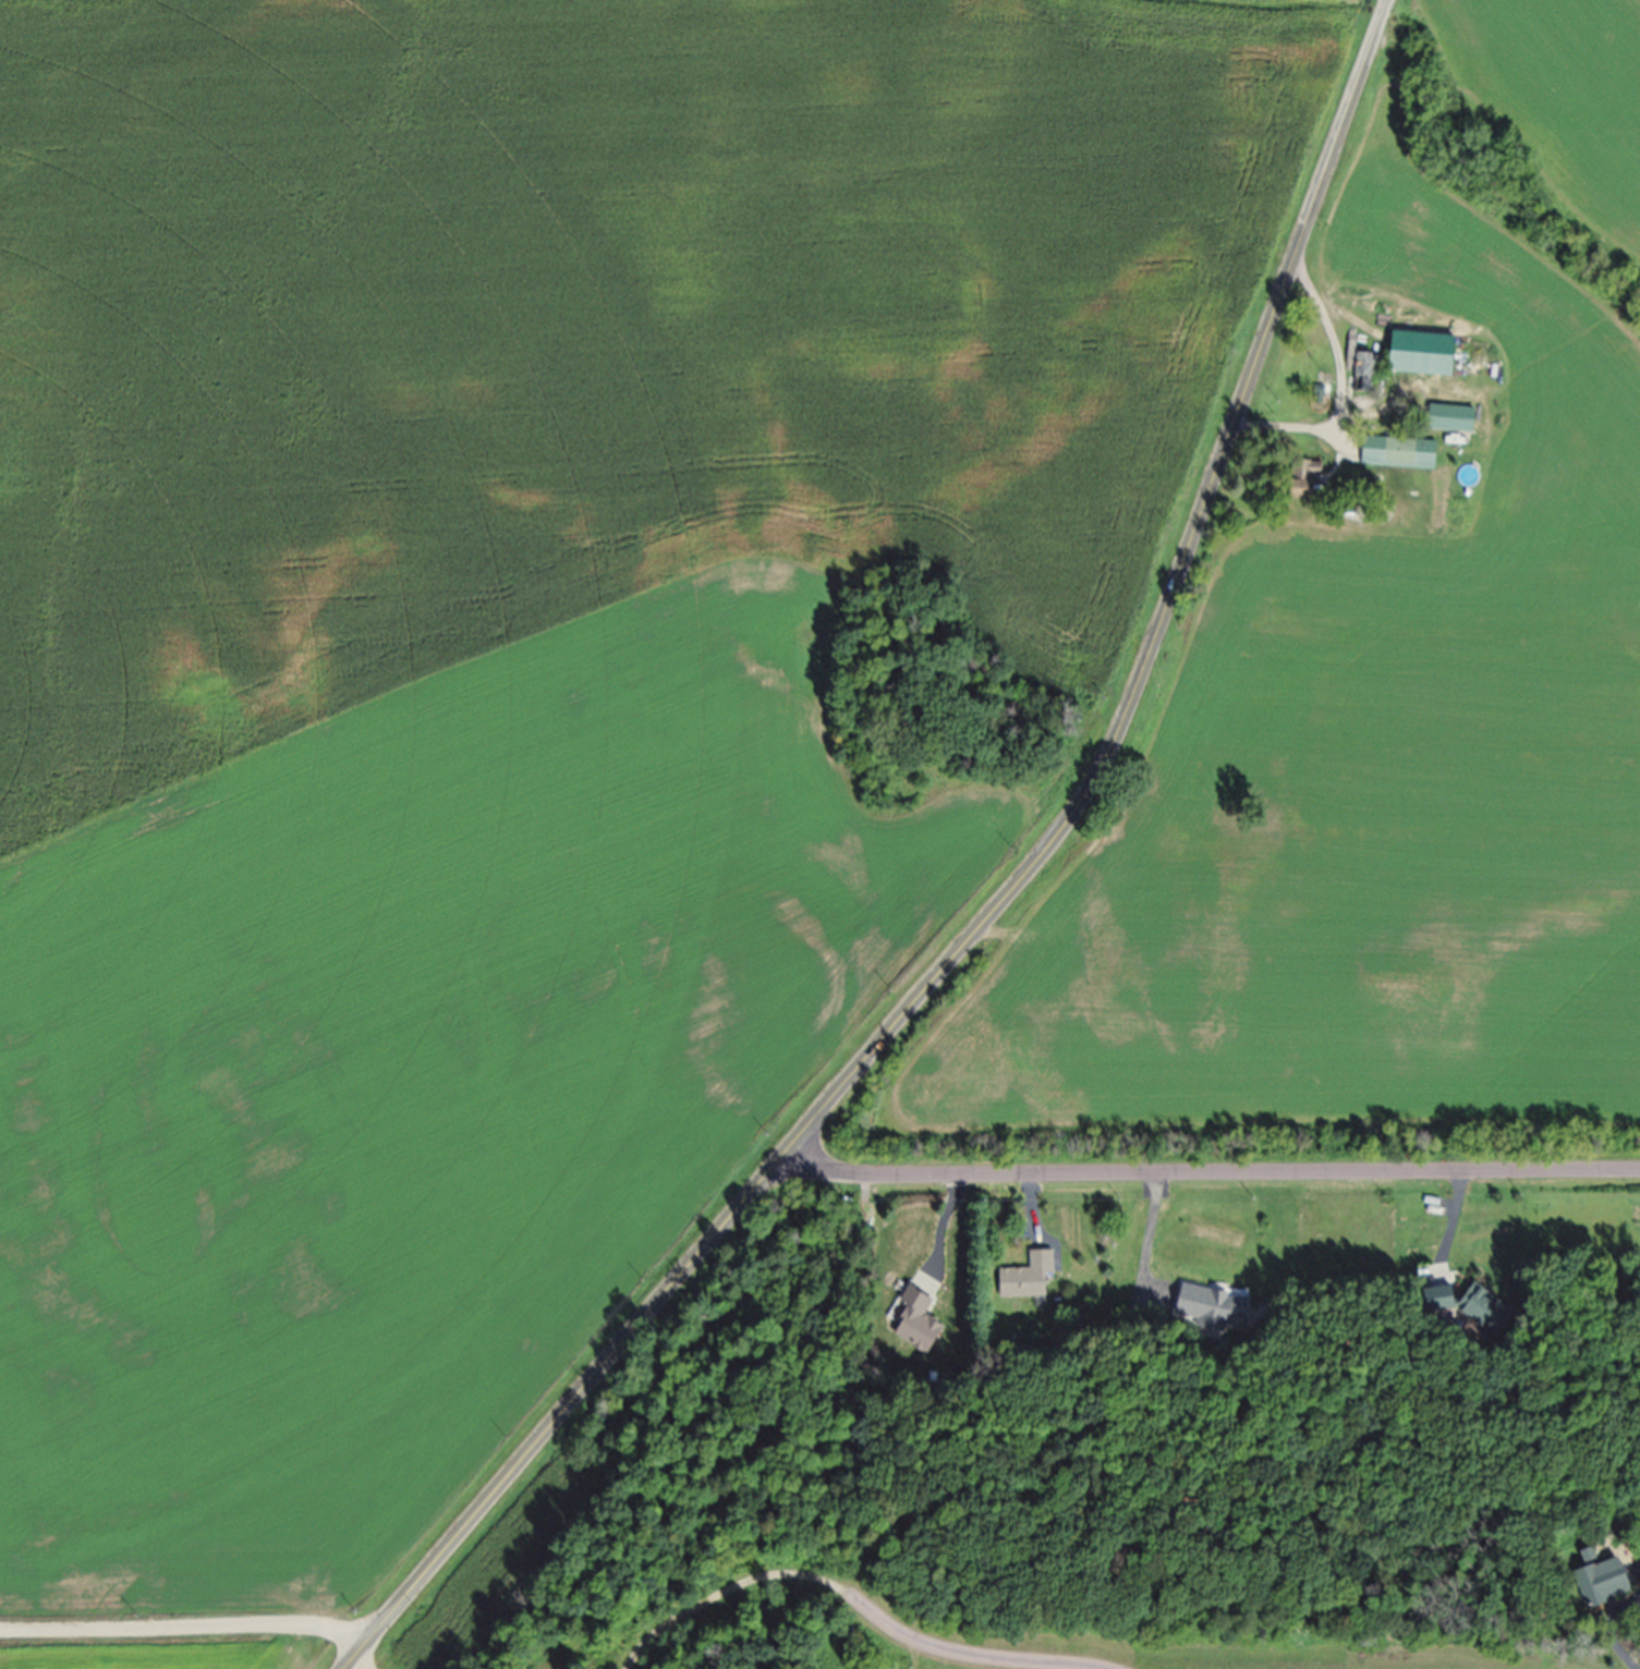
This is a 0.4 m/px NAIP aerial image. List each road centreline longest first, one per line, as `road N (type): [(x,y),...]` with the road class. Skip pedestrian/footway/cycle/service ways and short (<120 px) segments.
road 1 (tertiary): [(344,1668),(1088,794),(1130,708),(1389,0)]
road 2 (residential): [(1639,1171),(854,1175),(789,1149)]
road 3 (residential): [(817,1589),(937,1646),(1060,1668)]

